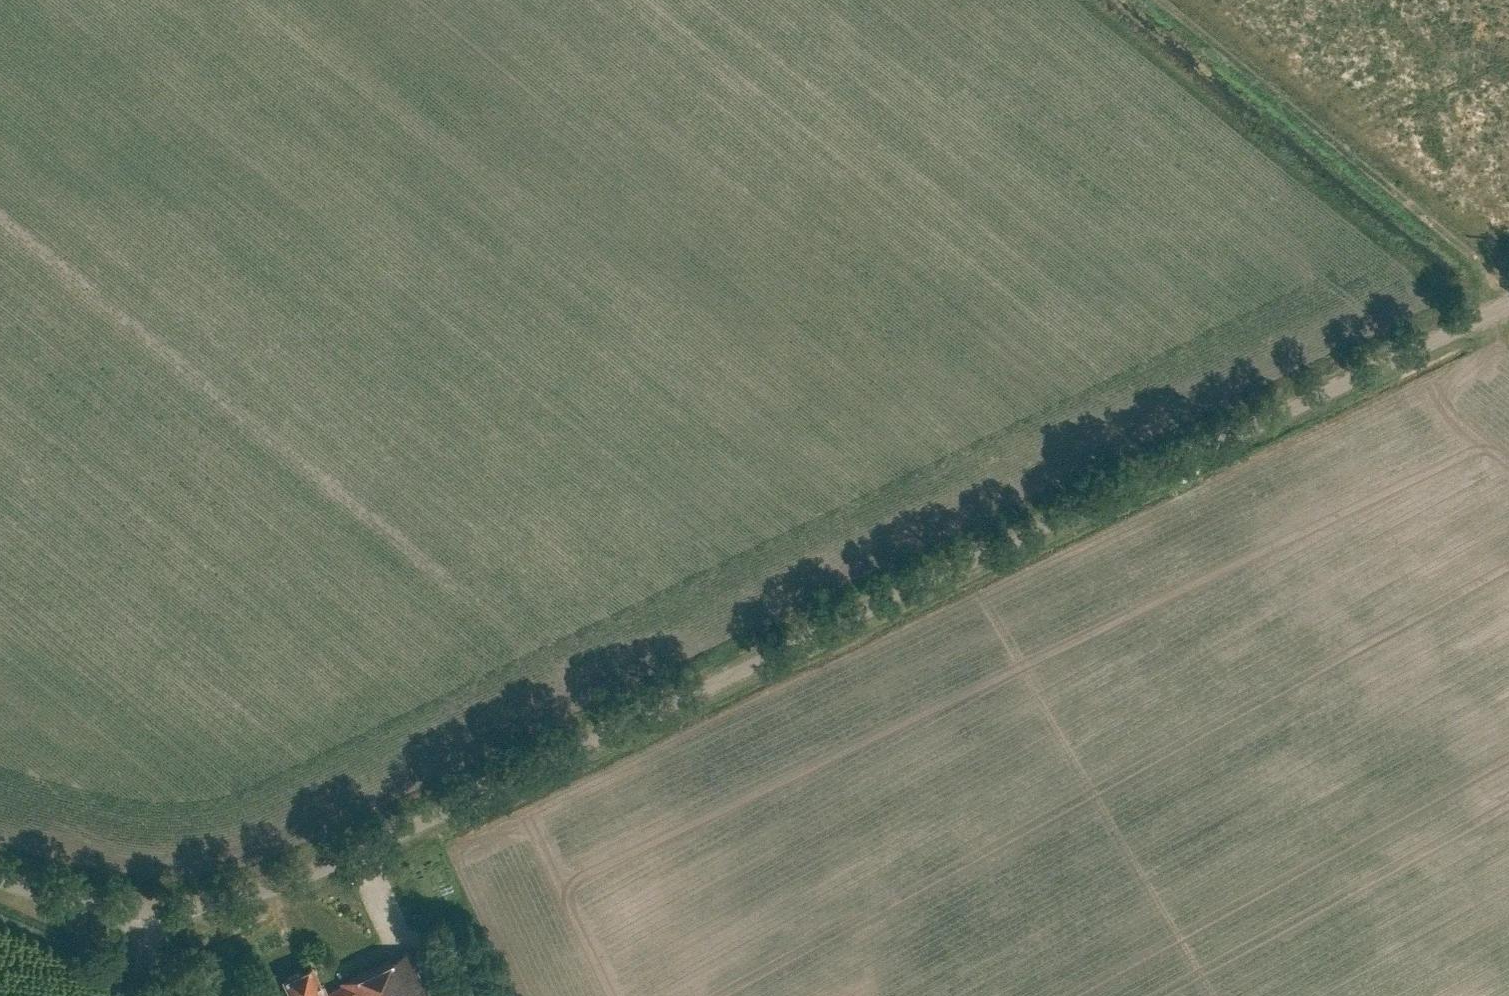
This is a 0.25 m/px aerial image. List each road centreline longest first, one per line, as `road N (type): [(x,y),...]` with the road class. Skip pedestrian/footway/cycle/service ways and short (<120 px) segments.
road 1 (unclassified): [(149,917),(293,882),(1508,306)]
road 2 (unclassified): [(149,917),(0,878)]

